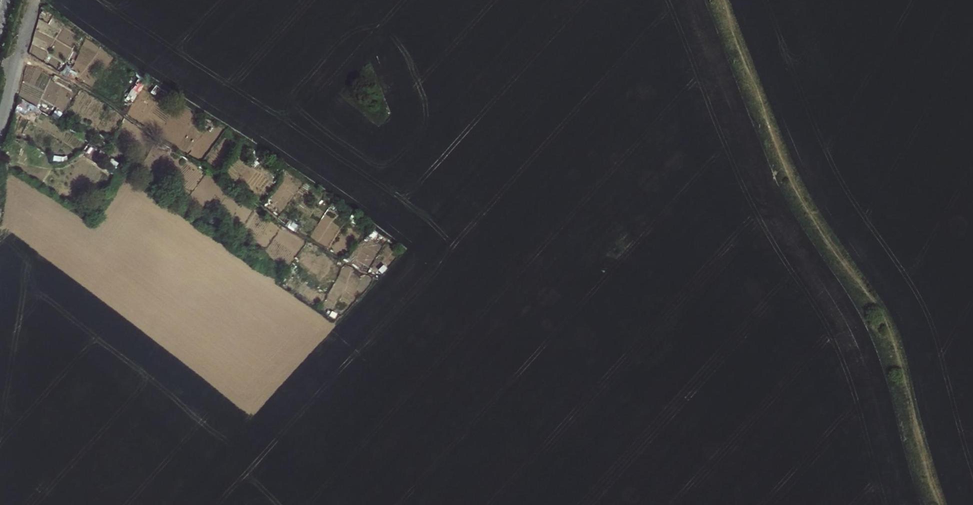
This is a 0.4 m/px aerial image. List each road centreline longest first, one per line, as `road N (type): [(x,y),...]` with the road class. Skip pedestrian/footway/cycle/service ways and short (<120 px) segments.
road 1 (track): [(940,504),(891,334),(799,194),(721,0)]

